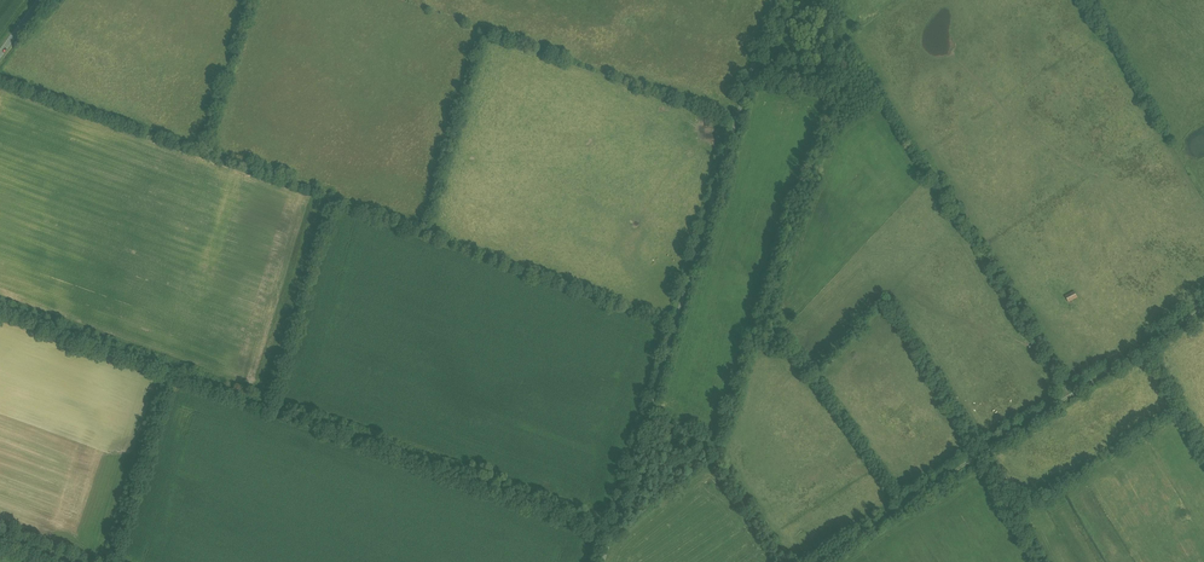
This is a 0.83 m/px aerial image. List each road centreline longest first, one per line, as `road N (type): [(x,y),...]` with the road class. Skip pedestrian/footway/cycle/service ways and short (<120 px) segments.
road 1 (residential): [(776,0),(602,561)]
road 2 (residential): [(1203,313),(817,561)]

